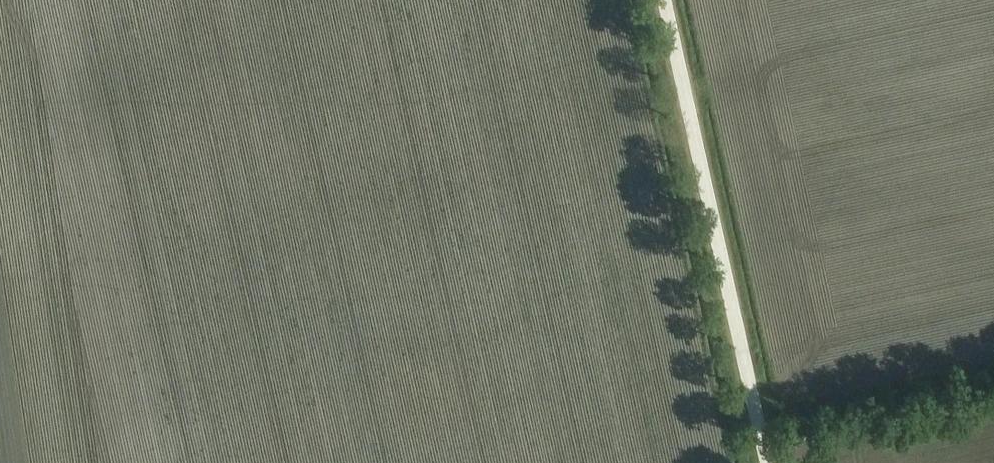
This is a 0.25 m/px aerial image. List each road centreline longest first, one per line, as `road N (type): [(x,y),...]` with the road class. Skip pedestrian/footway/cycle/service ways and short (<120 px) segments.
road 1 (unclassified): [(766,462),(664,0)]

